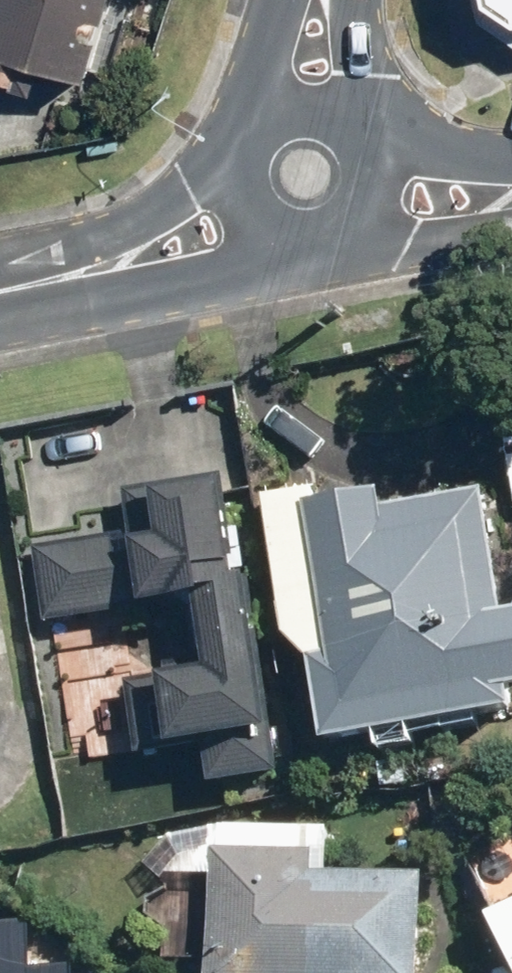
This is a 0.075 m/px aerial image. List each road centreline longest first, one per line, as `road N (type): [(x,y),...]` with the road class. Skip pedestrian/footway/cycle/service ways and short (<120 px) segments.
road 1 (residential): [(252,210),(192,241),(0,288)]
road 2 (residential): [(372,189),(353,223),(319,241),(280,236),(252,210)]
road 3 (residential): [(252,210),(243,176),(253,142),(279,119),(314,113)]
road 4 (residential): [(511,199),(442,202),(372,189)]

